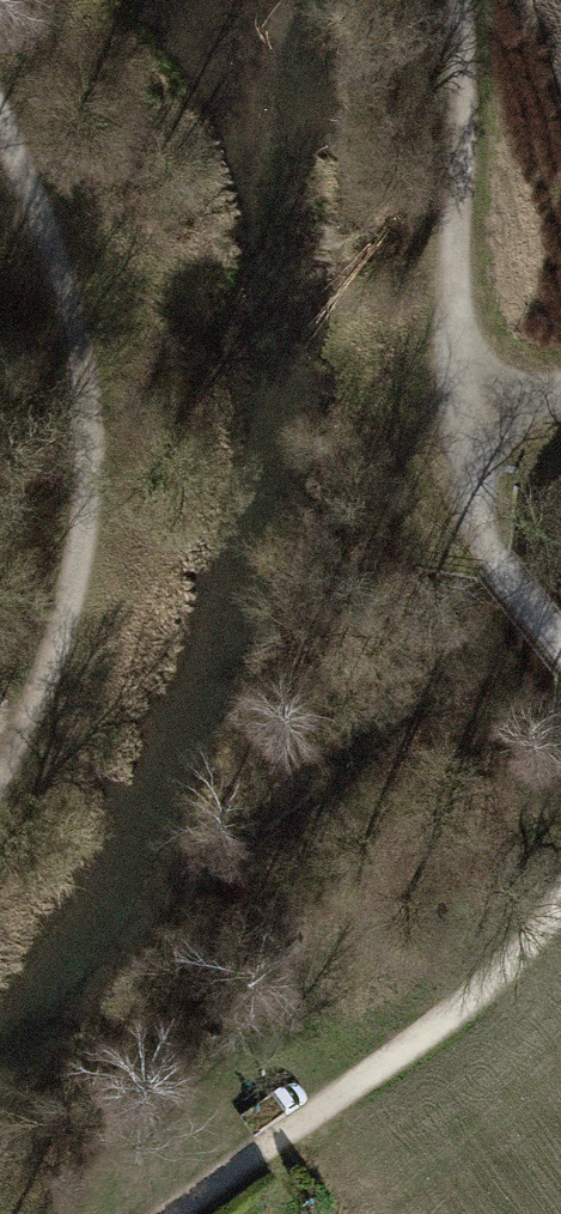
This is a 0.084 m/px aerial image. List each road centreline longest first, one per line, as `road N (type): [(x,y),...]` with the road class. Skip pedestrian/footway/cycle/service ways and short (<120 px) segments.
road 1 (track): [(0,778),(68,625),(89,472),(73,311),(27,176),(0,124)]
road 2 (track): [(175,1213),(517,961),(560,890)]
road 3 (track): [(455,0),(459,438)]
road 4 (track): [(459,438),(493,560),(560,650)]

